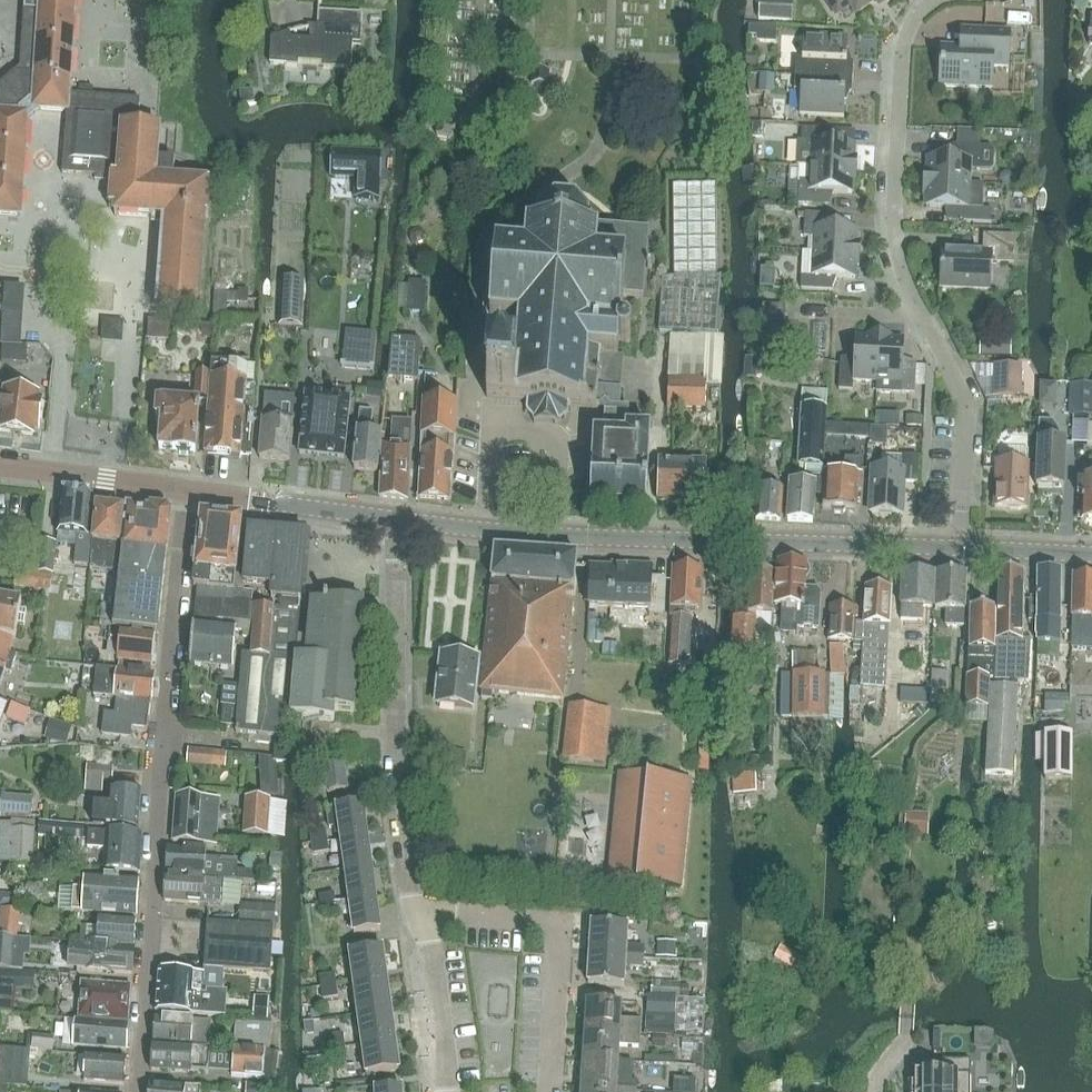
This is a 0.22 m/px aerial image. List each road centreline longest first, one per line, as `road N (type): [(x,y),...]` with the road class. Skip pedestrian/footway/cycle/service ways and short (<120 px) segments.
road 1 (residential): [(137,1091),(189,490)]
road 2 (residential): [(960,548),(965,402),(912,295),(893,227),(903,46),(920,10),(935,0)]
road 3 (residential): [(865,544),(487,530),(397,518)]
road 4 (residential): [(425,917),(409,891),(398,778),(397,518)]
road 5 (residential): [(551,1091),(561,928),(425,917)]
road 6 (residential): [(397,518),(189,490)]
road 7 (residential): [(189,490),(0,465)]
road 8 (residential): [(448,1091),(425,917)]
road 9 (residential): [(1091,554),(960,548)]

